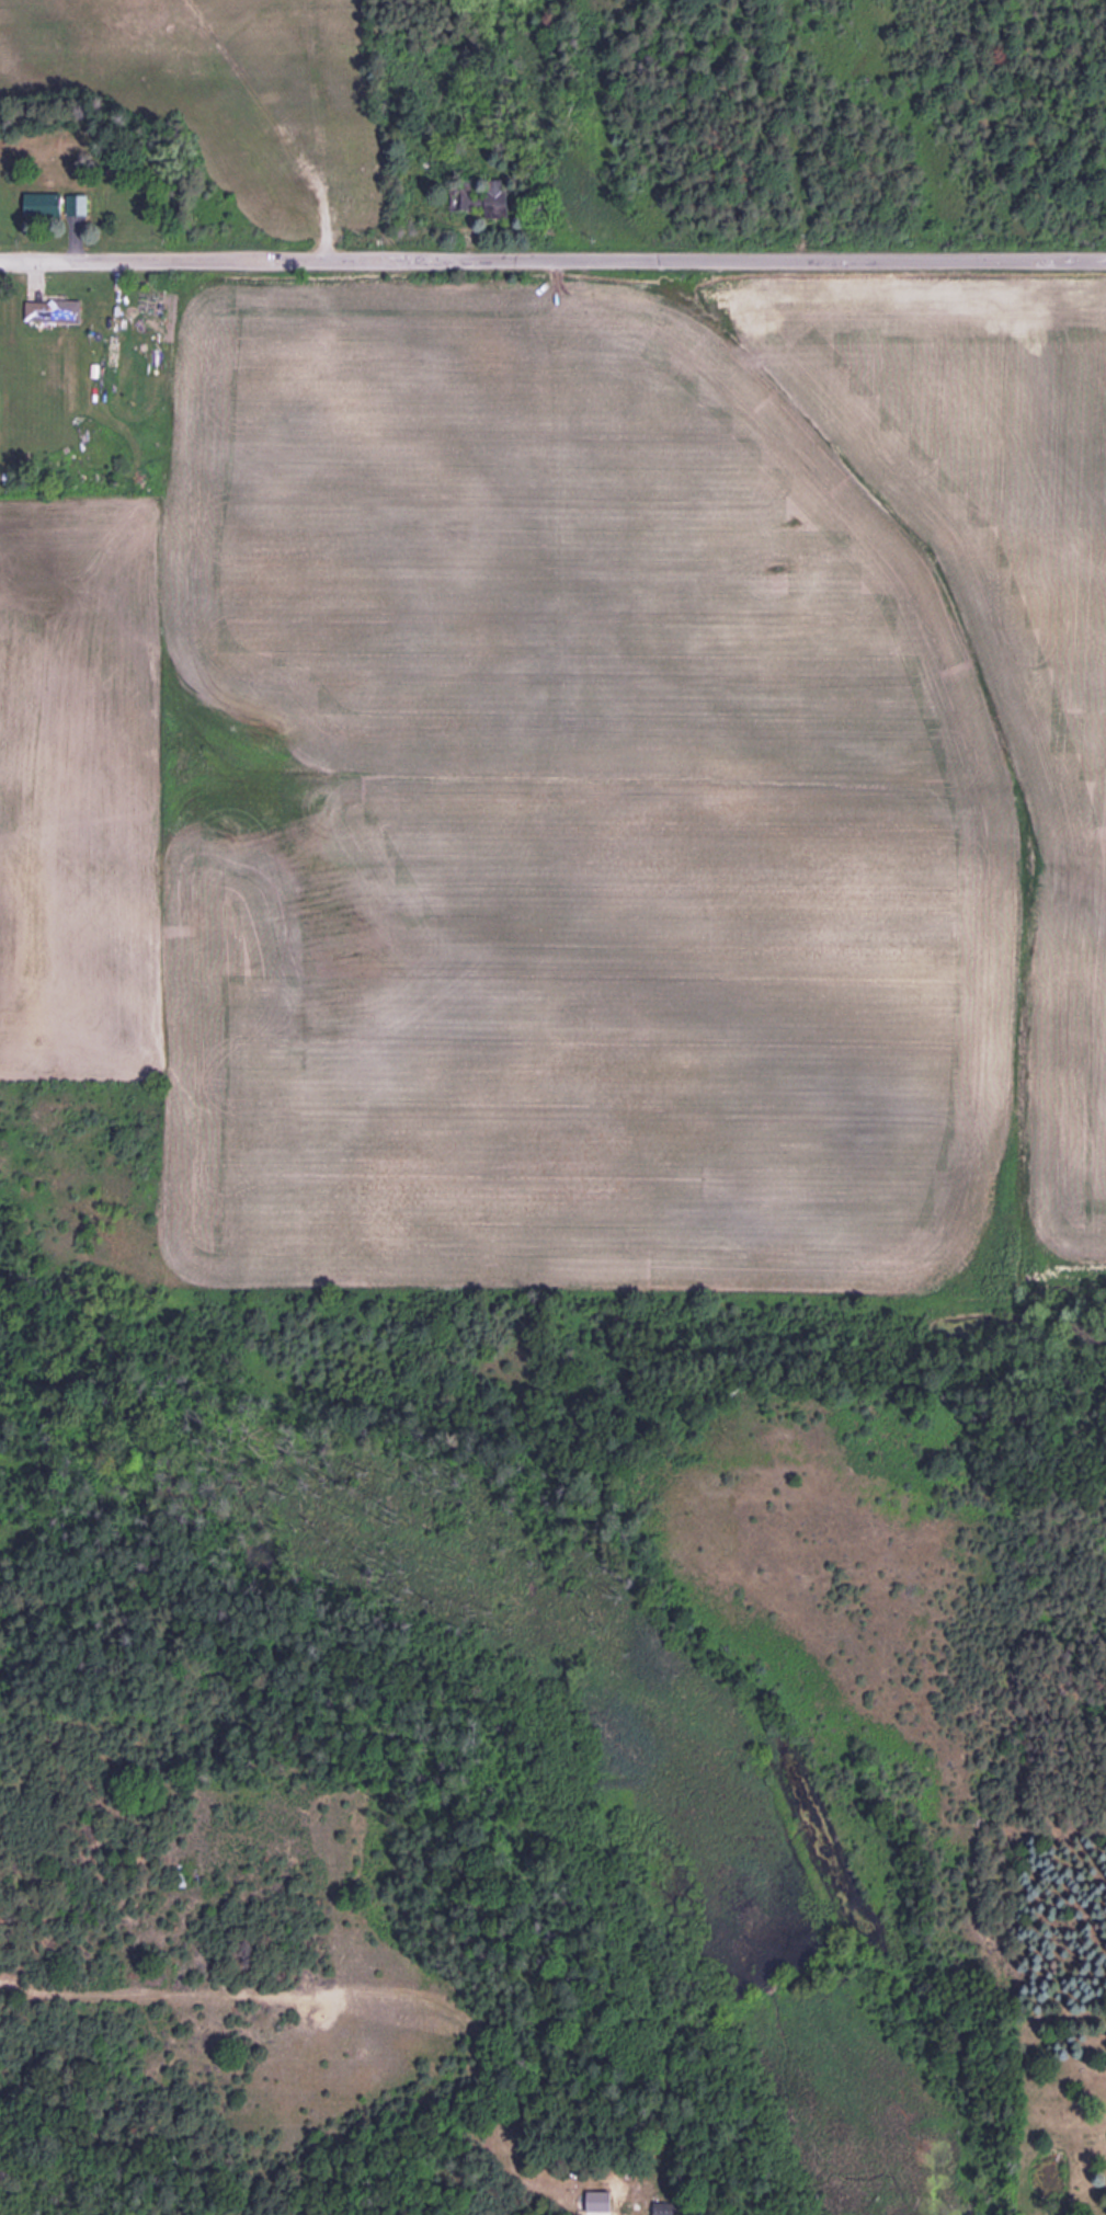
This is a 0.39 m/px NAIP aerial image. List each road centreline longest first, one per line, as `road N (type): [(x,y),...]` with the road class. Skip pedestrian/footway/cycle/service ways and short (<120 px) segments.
road 1 (residential): [(0,262),(1105,258)]

